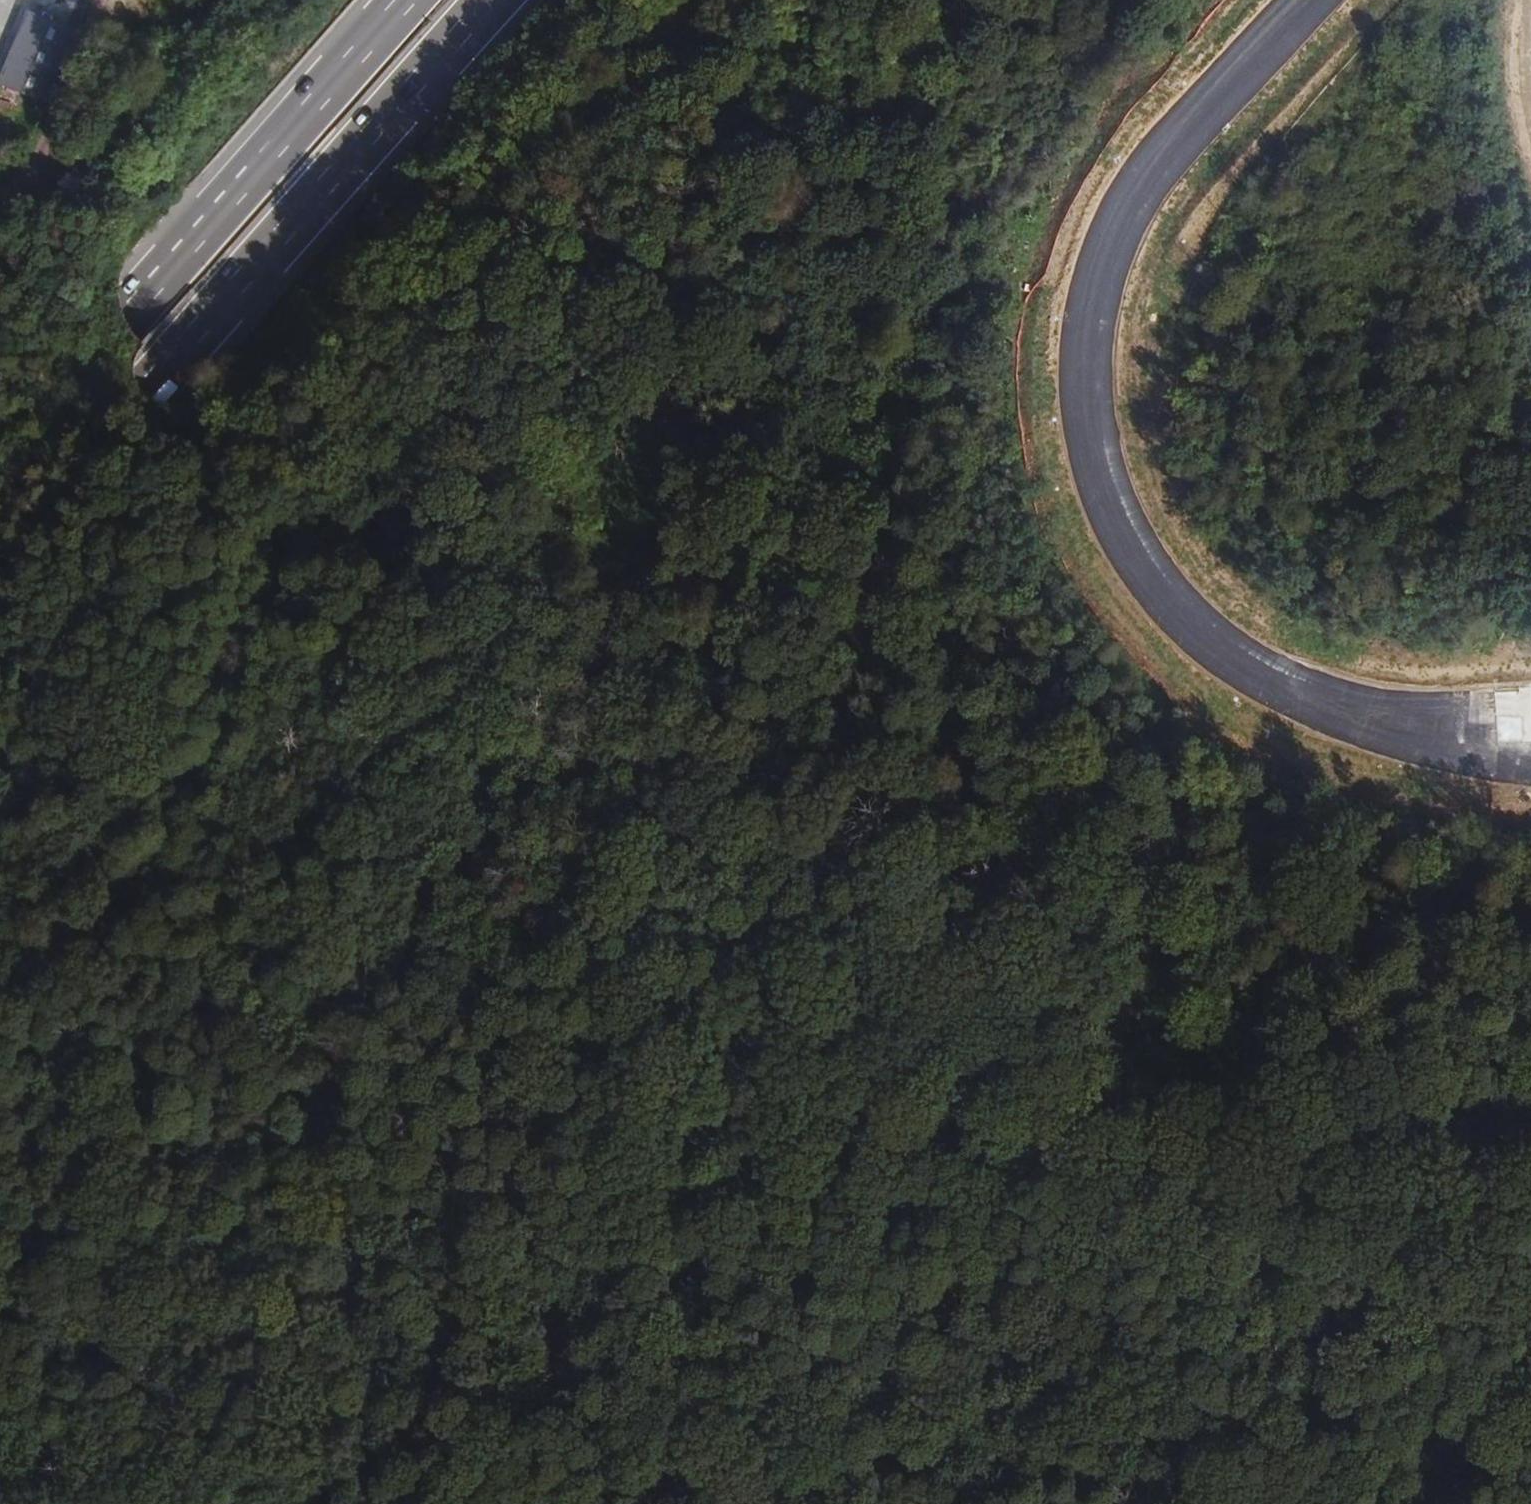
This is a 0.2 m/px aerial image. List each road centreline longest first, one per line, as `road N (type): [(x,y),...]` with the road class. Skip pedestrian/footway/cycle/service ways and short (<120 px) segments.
road 1 (trunk): [(0,548),(484,0)]
road 2 (trunk): [(403,0),(0,453)]

